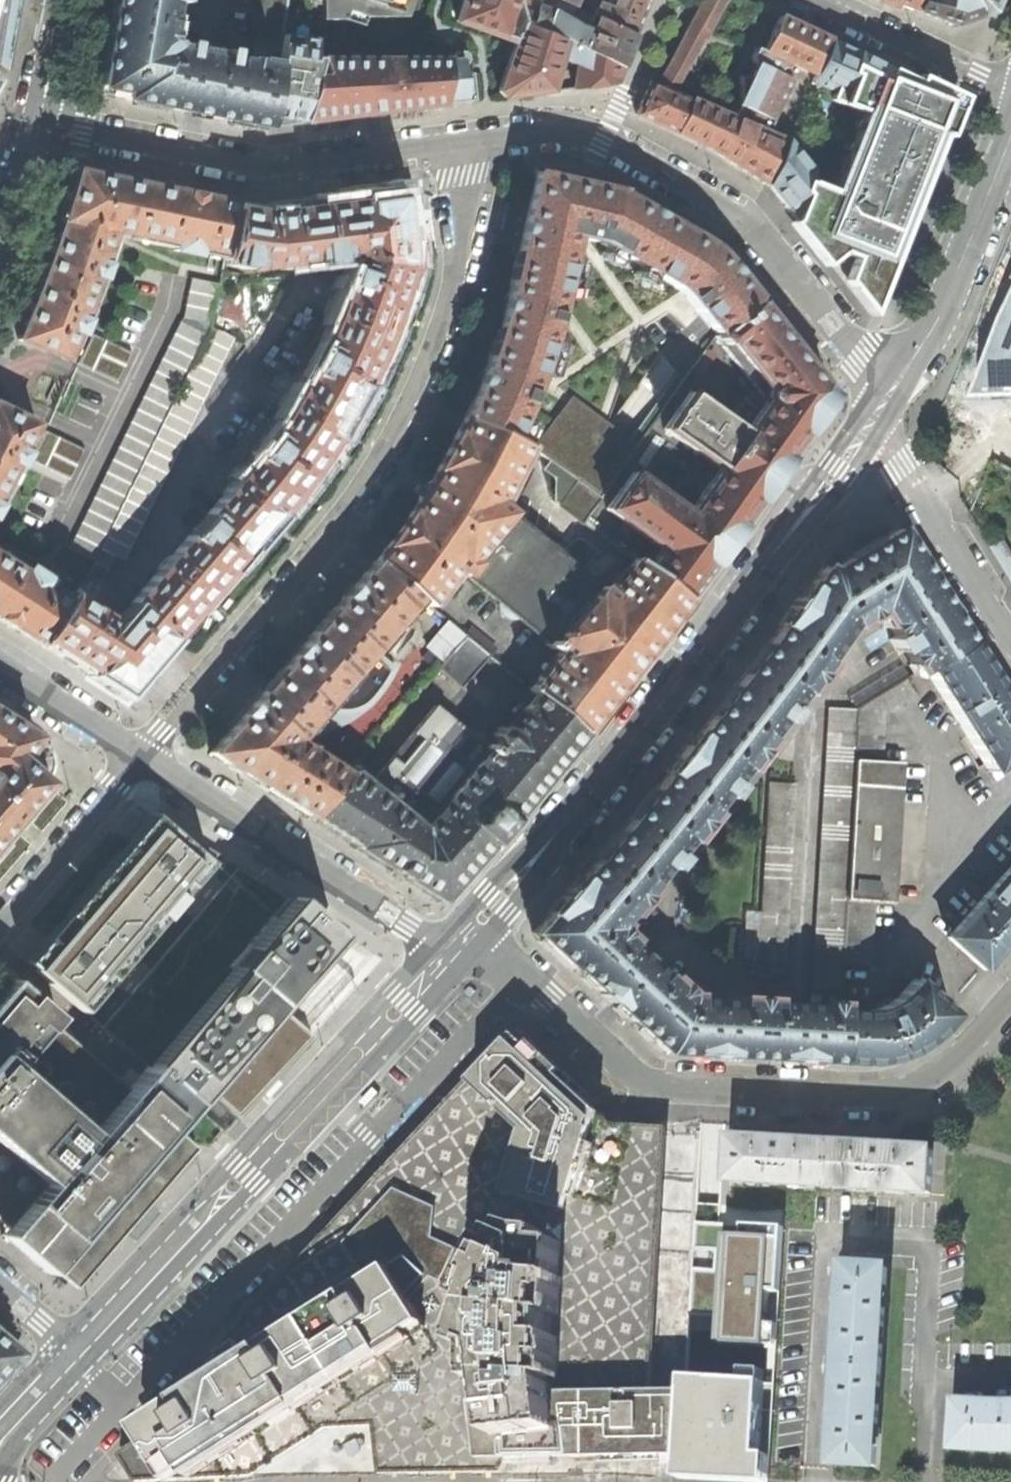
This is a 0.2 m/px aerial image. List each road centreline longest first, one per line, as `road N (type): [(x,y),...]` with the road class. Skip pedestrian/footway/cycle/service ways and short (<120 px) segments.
road 1 (residential): [(466,141),(468,225),(455,319),(399,453),(146,758)]
road 2 (residential): [(471,934),(878,424)]
road 3 (residential): [(471,934),(623,1072),(650,1087),(878,1097),(926,1080),(1010,995)]
road 4 (unclassified): [(896,402),(743,202),(675,158),(569,132),(466,141)]
road 5 (residential): [(80,1363),(444,960)]
road 6 (unclassified): [(466,141),(266,170),(44,120)]
road 7 (residential): [(146,758),(444,960)]
road 8 (residential): [(896,402),(947,331),(1010,173)]
road 9 (residential): [(1010,636),(878,424)]
road 10 (residential): [(146,758),(0,924)]
road 11 (residential): [(826,0),(1010,77)]
road 12 (residential): [(0,666),(146,758)]
road 13 (residential): [(0,260),(44,120)]
road 14 (residential): [(44,120),(68,0)]

